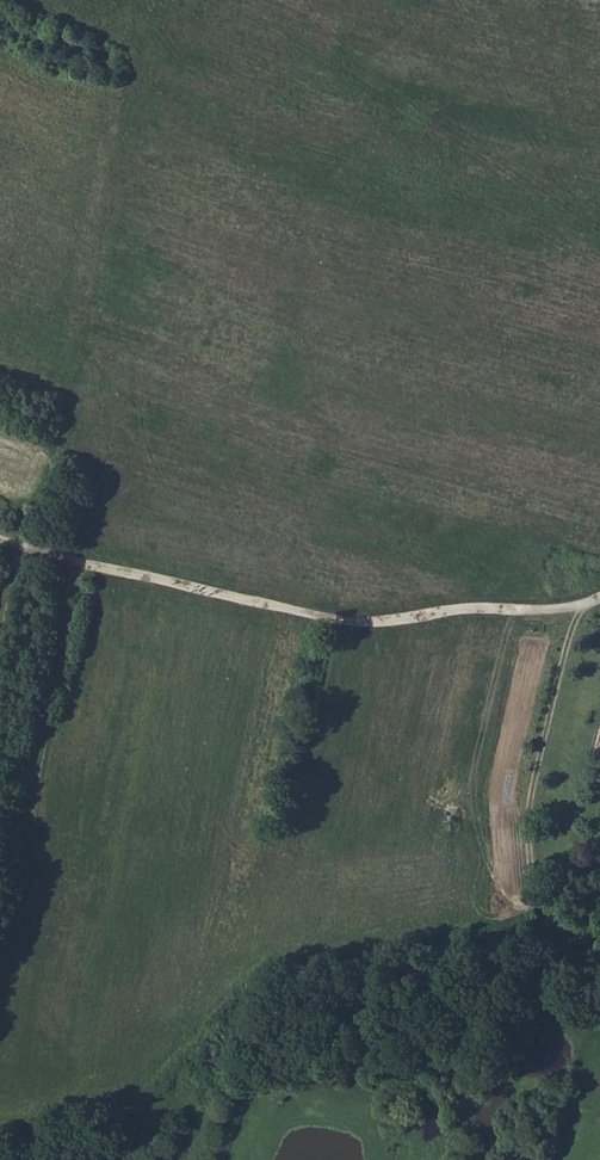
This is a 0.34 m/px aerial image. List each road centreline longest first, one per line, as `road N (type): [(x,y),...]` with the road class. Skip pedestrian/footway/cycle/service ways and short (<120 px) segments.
road 1 (track): [(599,597),(548,610),(333,619),(0,537)]
road 2 (track): [(0,970),(23,852),(0,819)]

